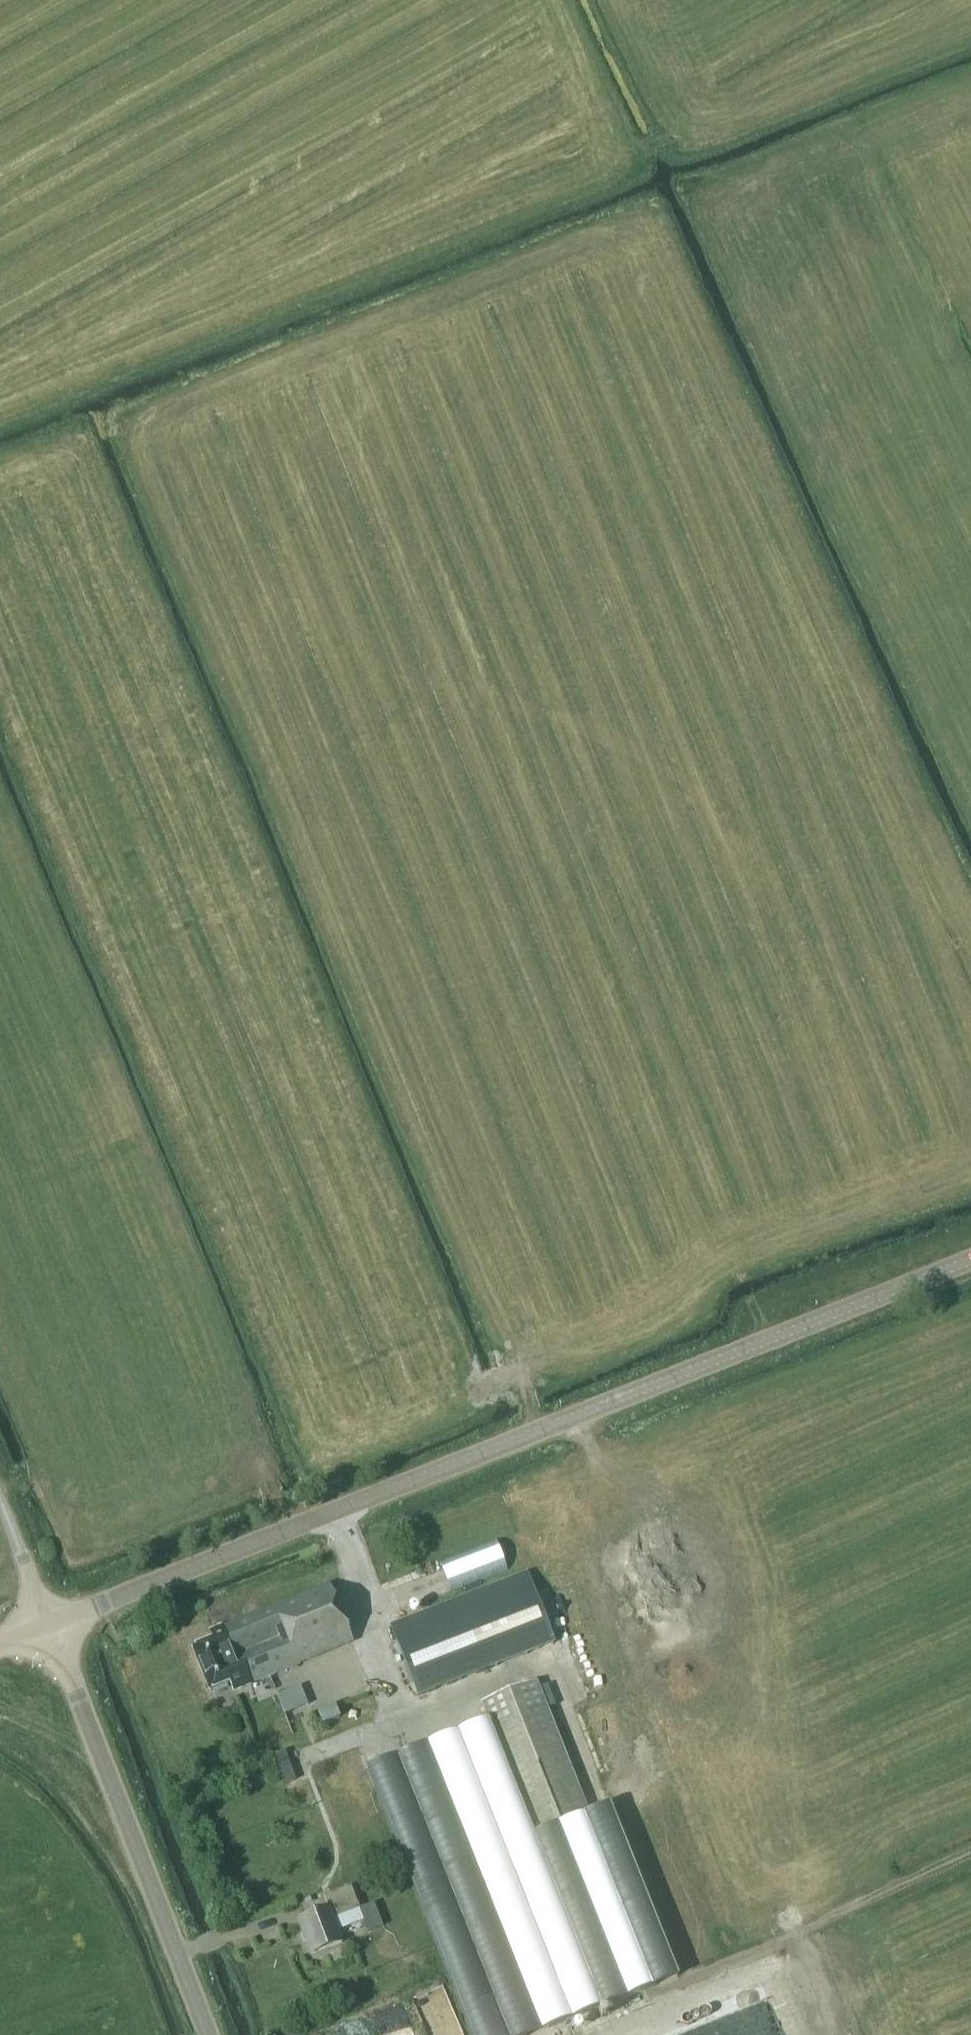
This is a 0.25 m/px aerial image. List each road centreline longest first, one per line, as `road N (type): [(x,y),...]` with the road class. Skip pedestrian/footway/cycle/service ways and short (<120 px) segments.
road 1 (tertiary): [(49,1625),(970,1261)]
road 2 (tertiary): [(209,2034),(49,1625)]
road 3 (unclassified): [(49,1625),(0,1501)]

